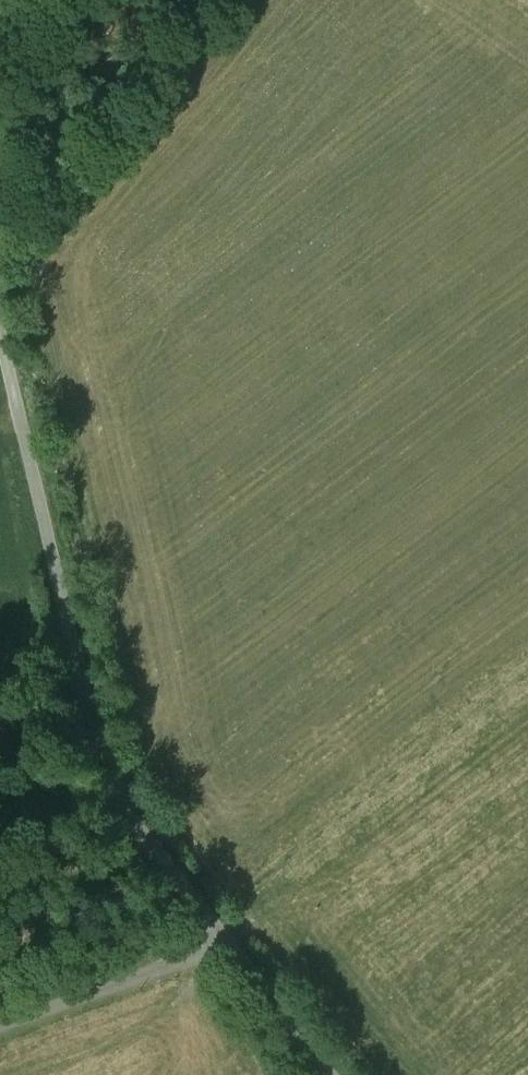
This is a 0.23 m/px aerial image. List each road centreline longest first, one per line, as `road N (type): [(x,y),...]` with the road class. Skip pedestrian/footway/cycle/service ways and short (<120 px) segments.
road 1 (unclassified): [(333,1074),(129,808),(108,766),(0,310)]

